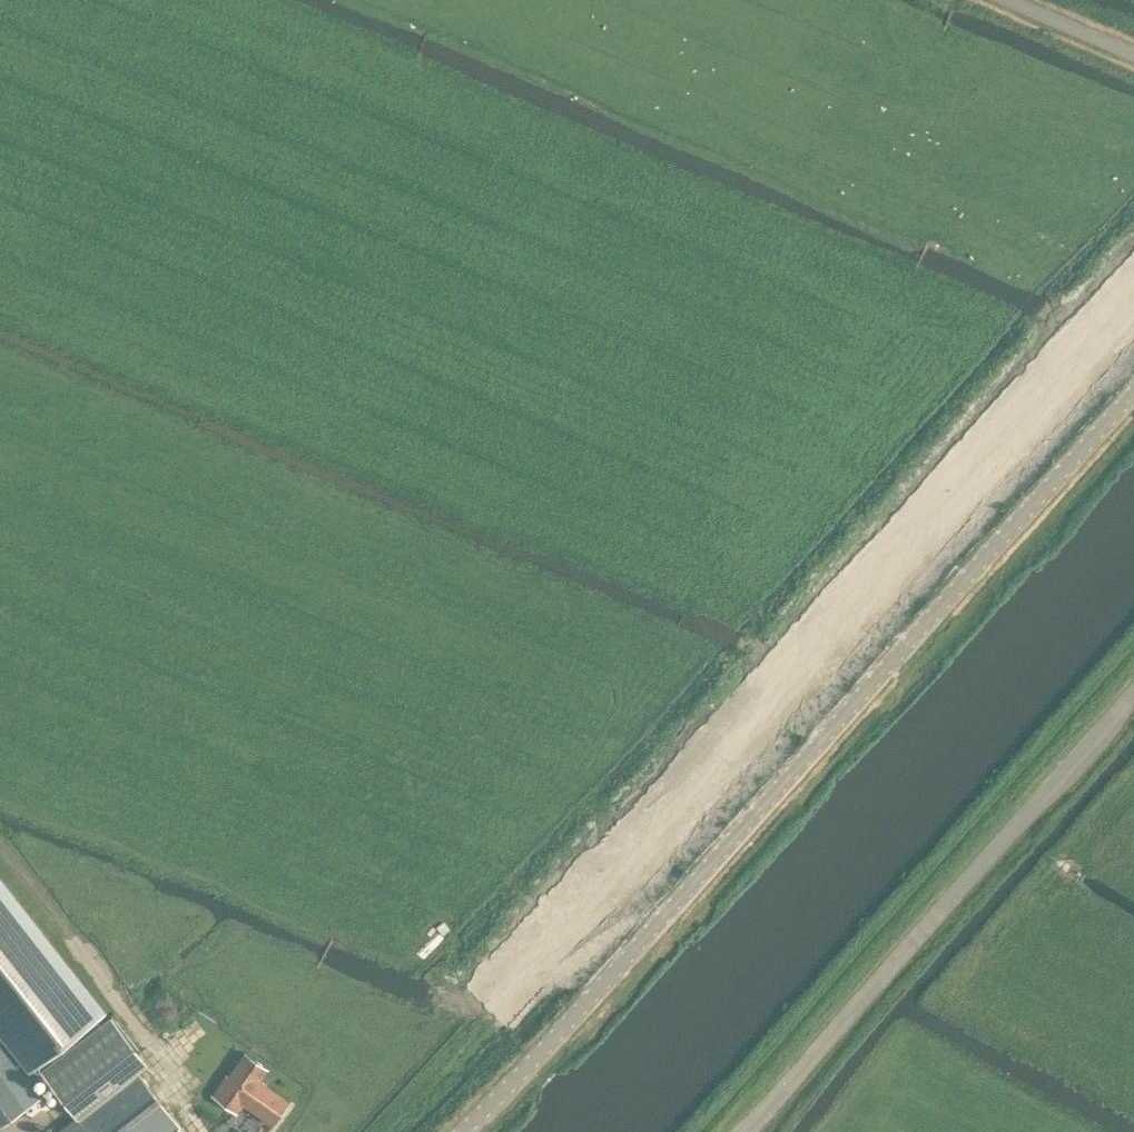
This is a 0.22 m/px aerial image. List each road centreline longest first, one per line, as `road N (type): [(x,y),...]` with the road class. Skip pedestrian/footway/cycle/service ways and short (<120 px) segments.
road 1 (unclassified): [(463,1131),(668,920),(1133,399)]
road 2 (tertiary): [(743,1131),(1133,696)]
road 3 (unclassified): [(1133,51),(1013,0)]

